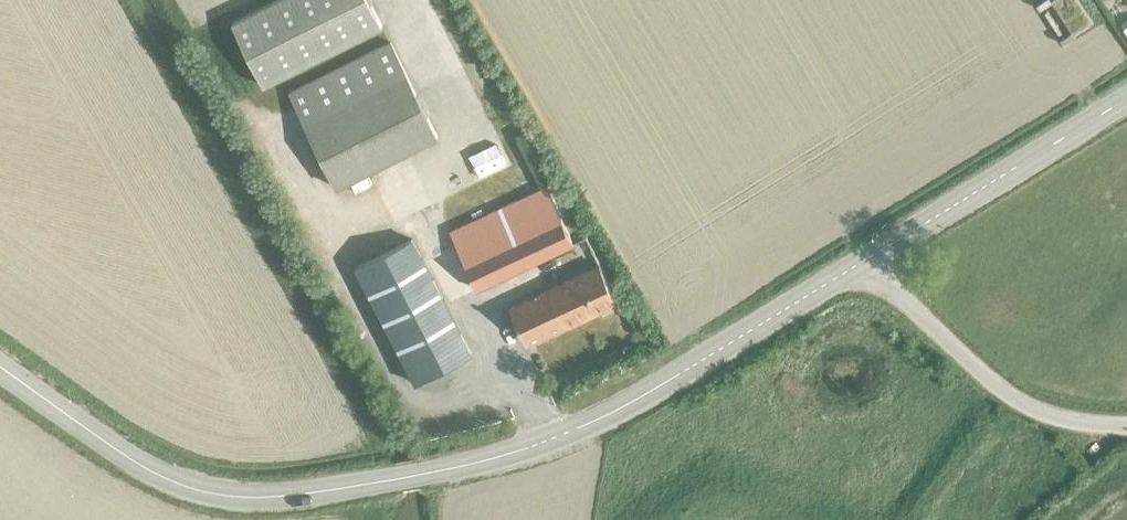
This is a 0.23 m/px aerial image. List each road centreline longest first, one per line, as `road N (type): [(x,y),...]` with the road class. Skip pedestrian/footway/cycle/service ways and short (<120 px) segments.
road 1 (tertiary): [(0,365),(163,477),(243,497),(279,495),(445,468),(543,442),(602,417),(861,262)]
road 2 (unclassified): [(861,262),(1026,404),(1074,420),(1126,424)]
road 3 (tertiary): [(861,262),(1126,97)]

